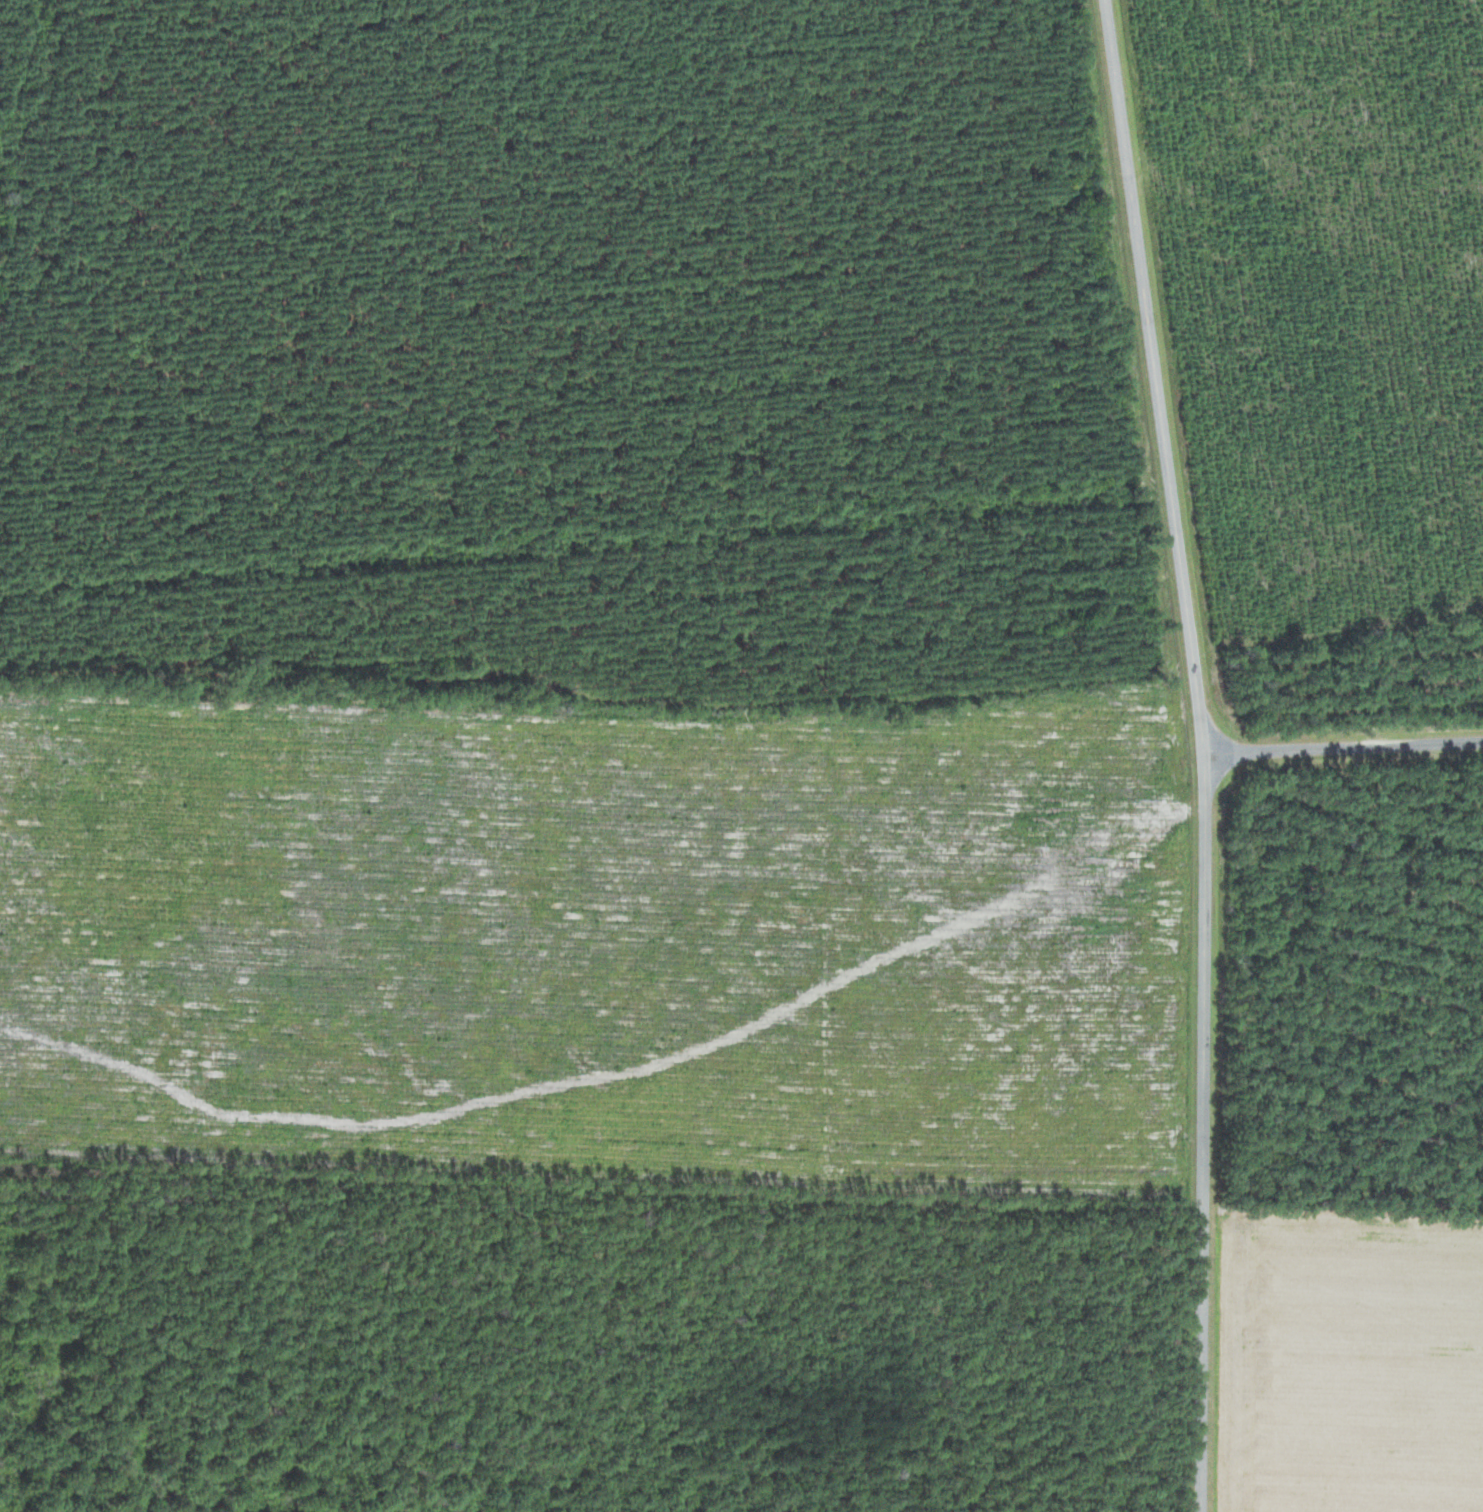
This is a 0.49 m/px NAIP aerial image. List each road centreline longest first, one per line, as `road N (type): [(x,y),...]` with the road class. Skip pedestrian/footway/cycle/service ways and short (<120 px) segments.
road 1 (residential): [(1202,1511),(1204,745),(1108,0)]
road 2 (residential): [(1482,742),(1204,745)]

